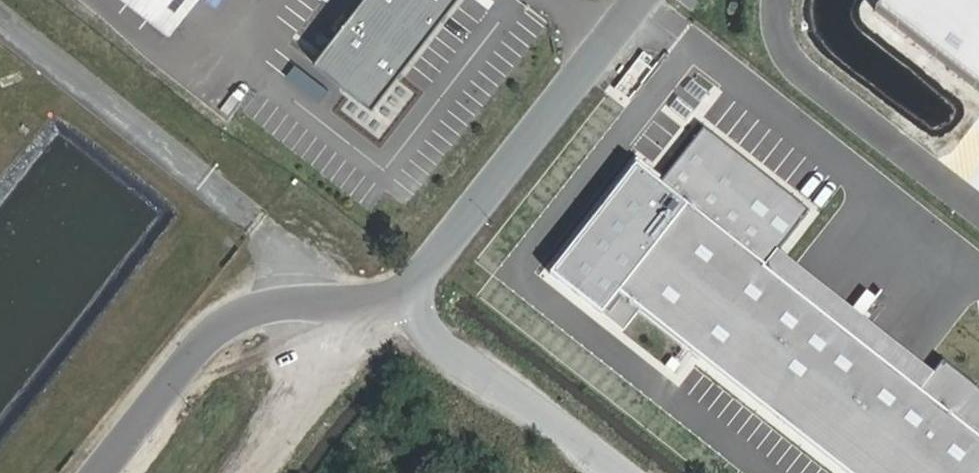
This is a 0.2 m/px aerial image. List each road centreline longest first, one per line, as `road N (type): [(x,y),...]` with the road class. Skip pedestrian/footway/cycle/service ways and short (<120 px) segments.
road 1 (unclassified): [(645,0),(407,304)]
road 2 (unclassified): [(407,304),(258,306),(210,341),(105,472)]
road 3 (unclassified): [(407,304),(614,472)]

